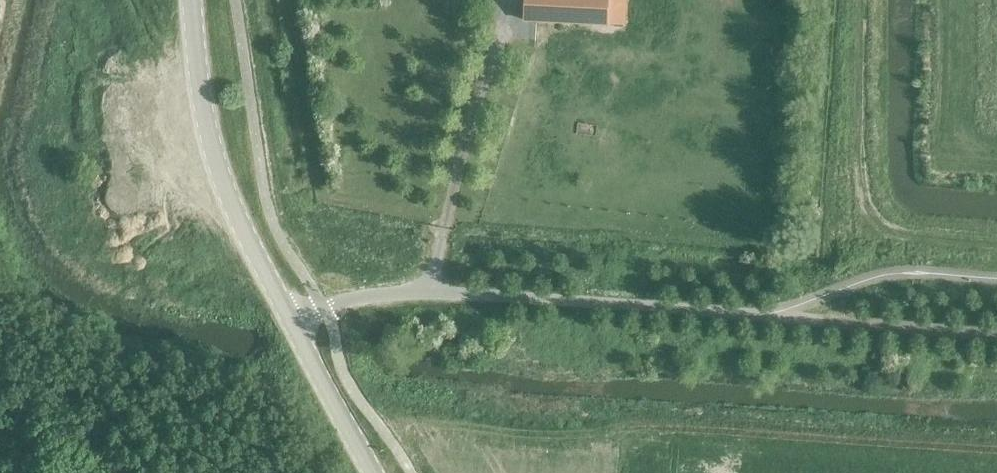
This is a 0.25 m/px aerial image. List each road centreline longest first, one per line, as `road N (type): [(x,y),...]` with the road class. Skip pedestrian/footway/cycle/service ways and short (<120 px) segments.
road 1 (unclassified): [(828,321),(394,293),(324,307),(292,324)]
road 2 (tertiary): [(292,324),(216,163),(191,0)]
road 3 (track): [(996,335),(828,321)]
road 4 (tertiary): [(372,472),(292,324)]

